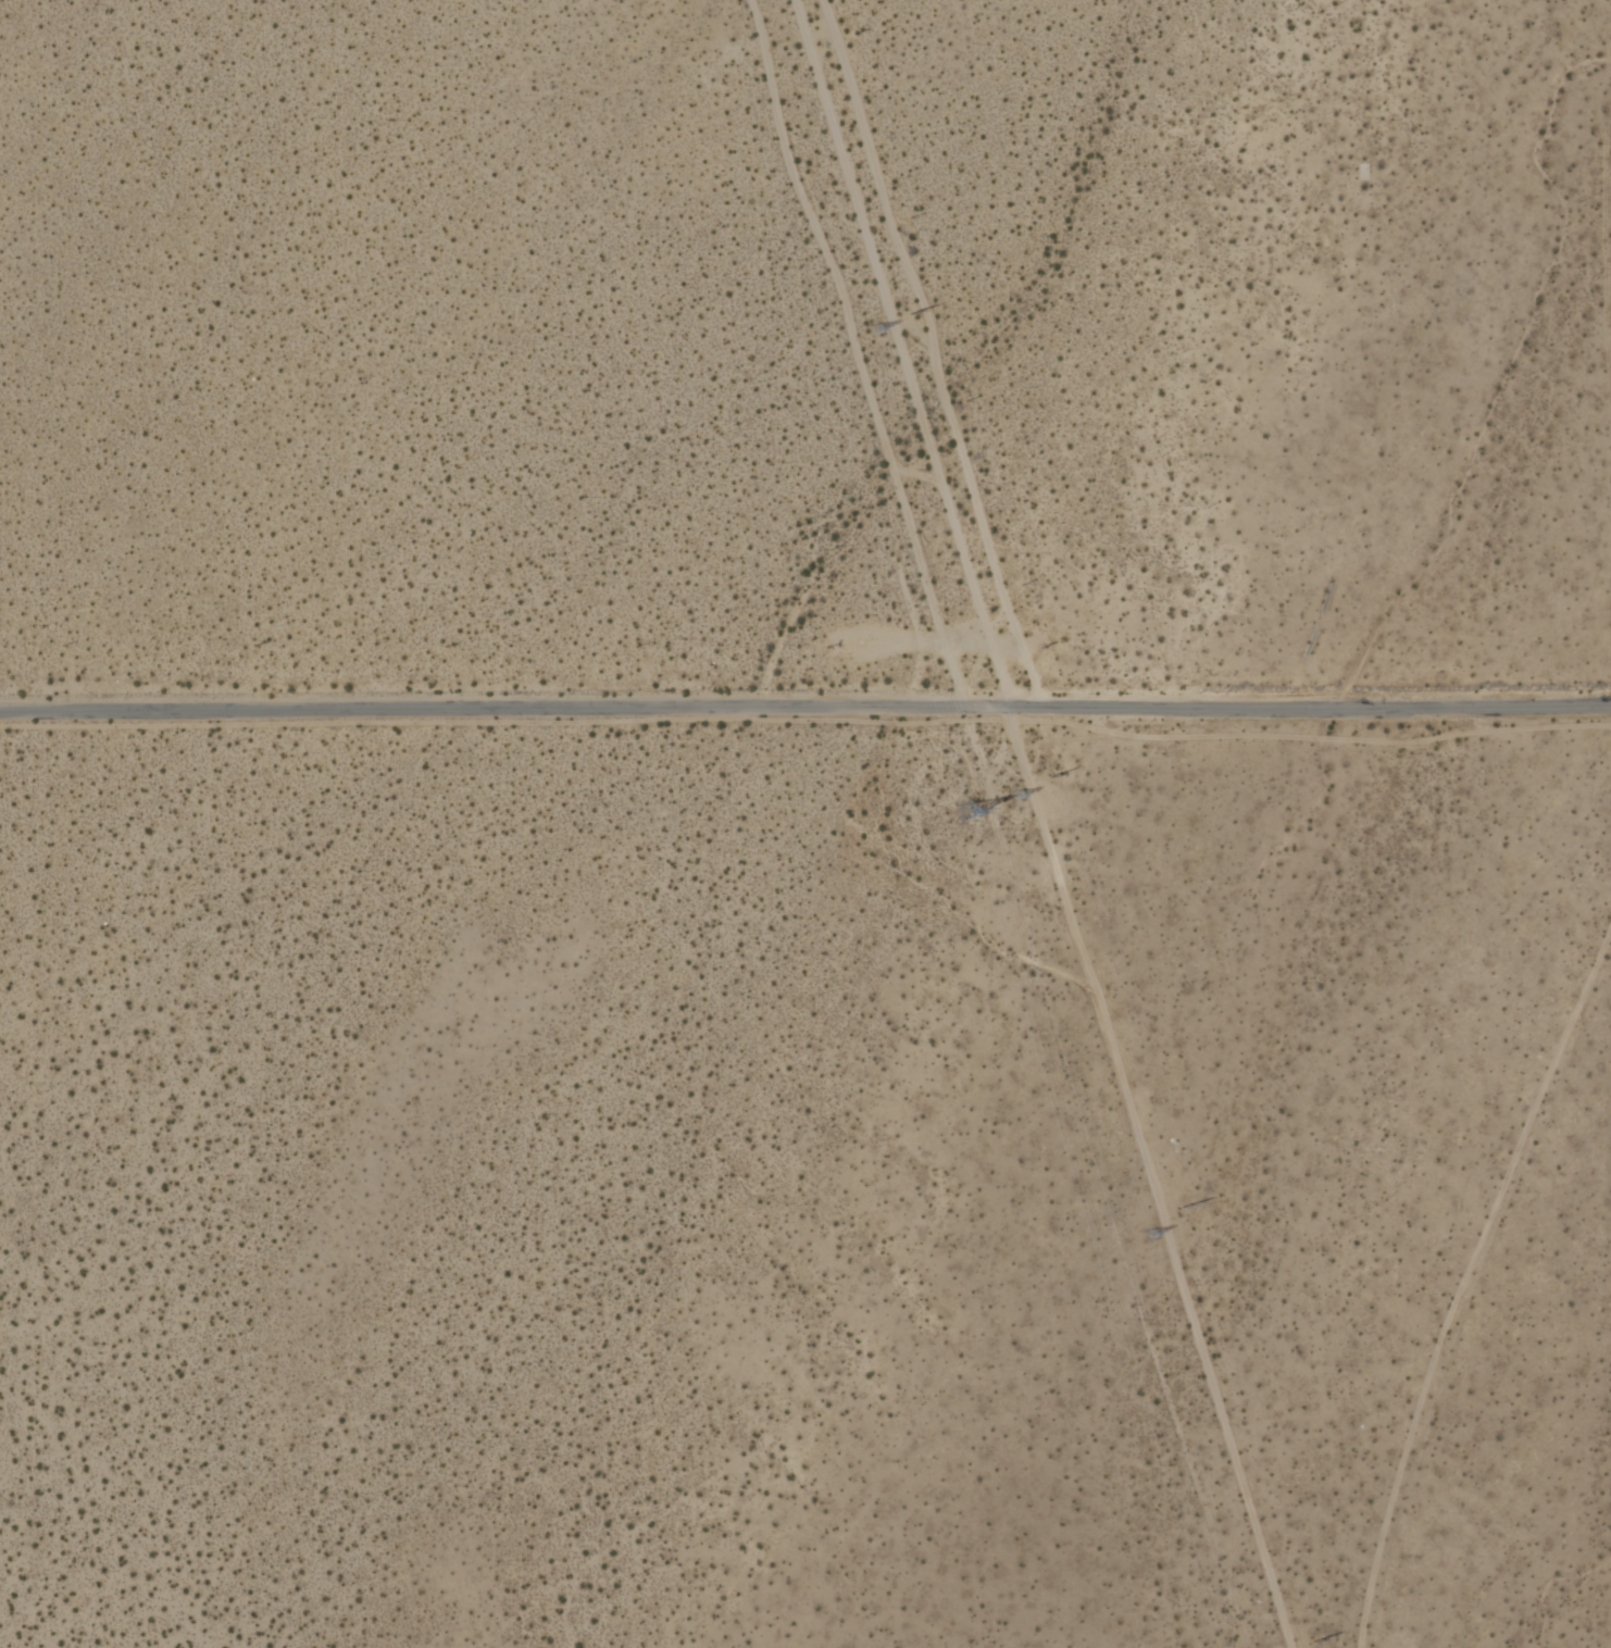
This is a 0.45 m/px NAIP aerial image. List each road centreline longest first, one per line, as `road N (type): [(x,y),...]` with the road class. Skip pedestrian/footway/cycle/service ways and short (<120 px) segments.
road 1 (tertiary): [(0,710),(1610,701)]

